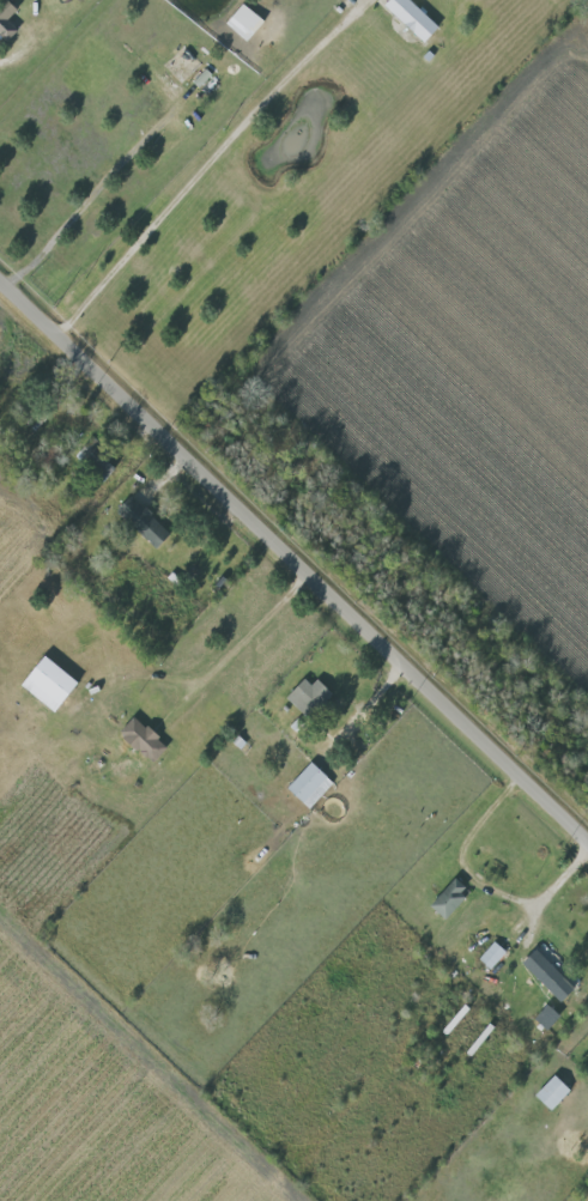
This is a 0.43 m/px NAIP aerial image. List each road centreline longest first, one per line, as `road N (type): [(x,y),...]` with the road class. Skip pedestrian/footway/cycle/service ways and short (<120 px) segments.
road 1 (residential): [(587,834),(0,275)]
road 2 (residential): [(267,529),(423,384)]

